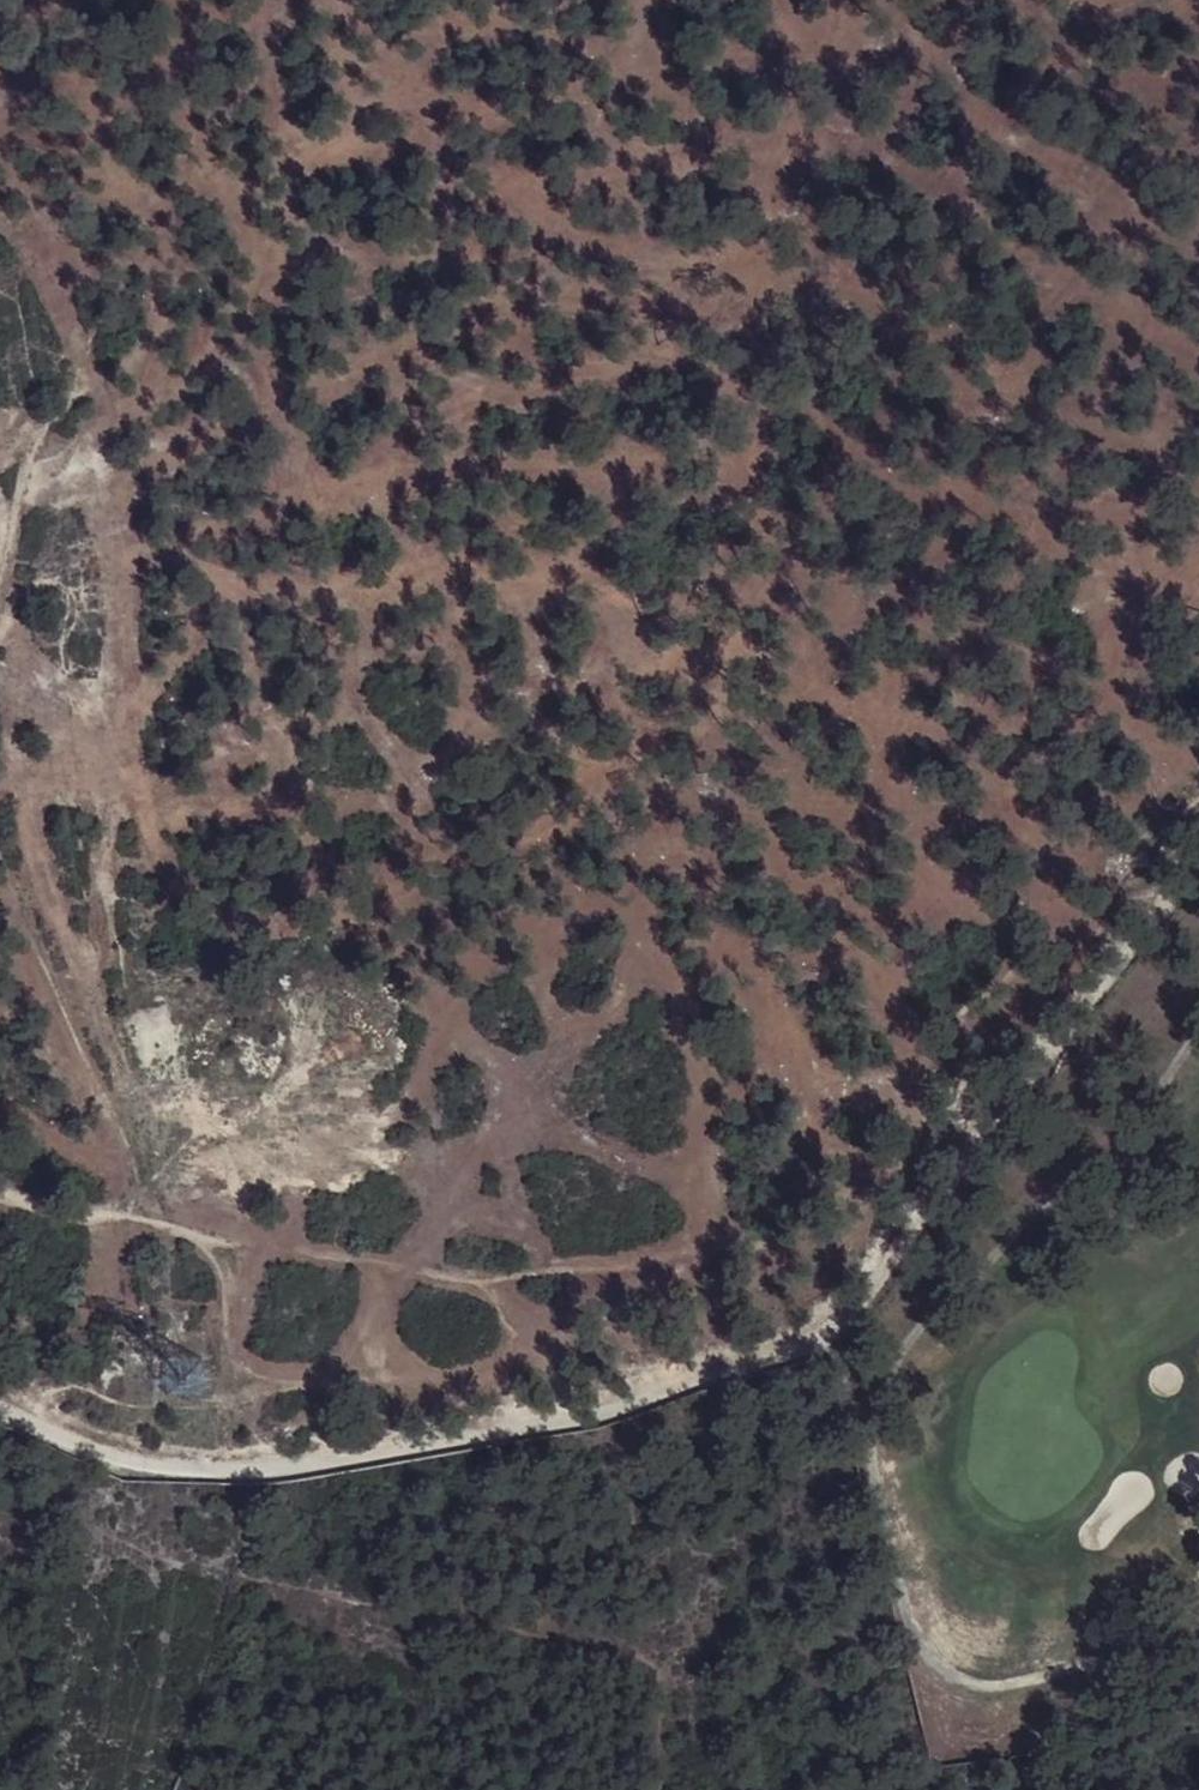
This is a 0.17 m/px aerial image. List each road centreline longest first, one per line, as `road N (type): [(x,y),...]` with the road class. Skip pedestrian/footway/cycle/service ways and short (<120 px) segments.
road 1 (track): [(0,1202),(93,1219),(123,1212),(211,1246),(477,1282),(612,1276),(815,1236),(926,1198)]
road 2 (track): [(805,1345),(833,1326),(1198,839)]

